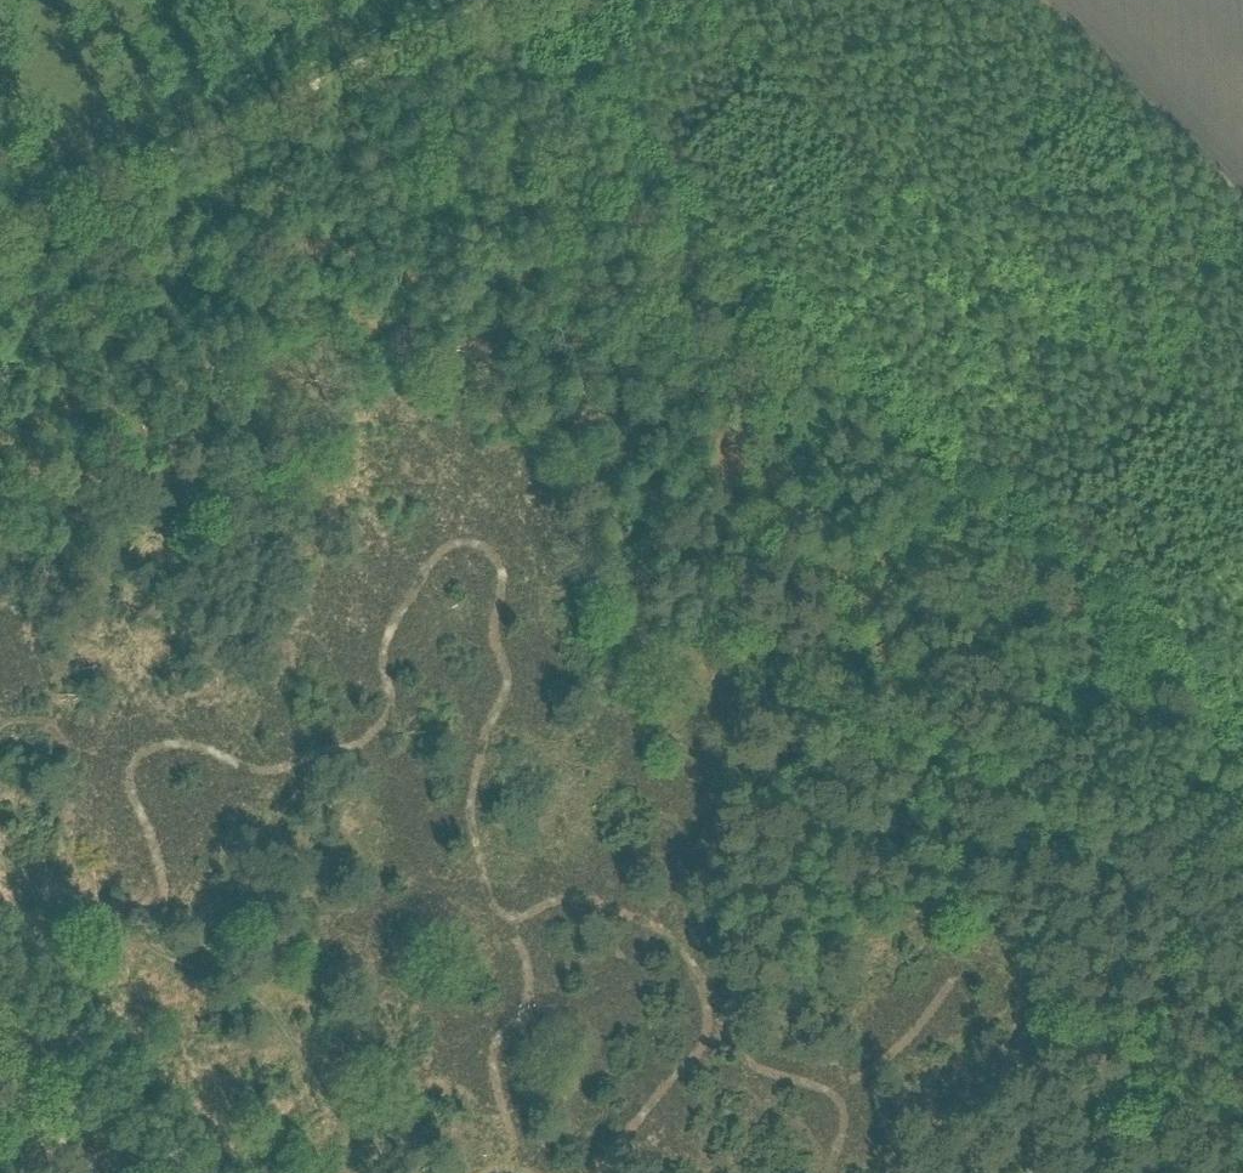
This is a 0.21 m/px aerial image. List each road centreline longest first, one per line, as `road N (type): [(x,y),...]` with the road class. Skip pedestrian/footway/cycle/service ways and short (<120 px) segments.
road 1 (unclassified): [(185,1172),(0,972)]

